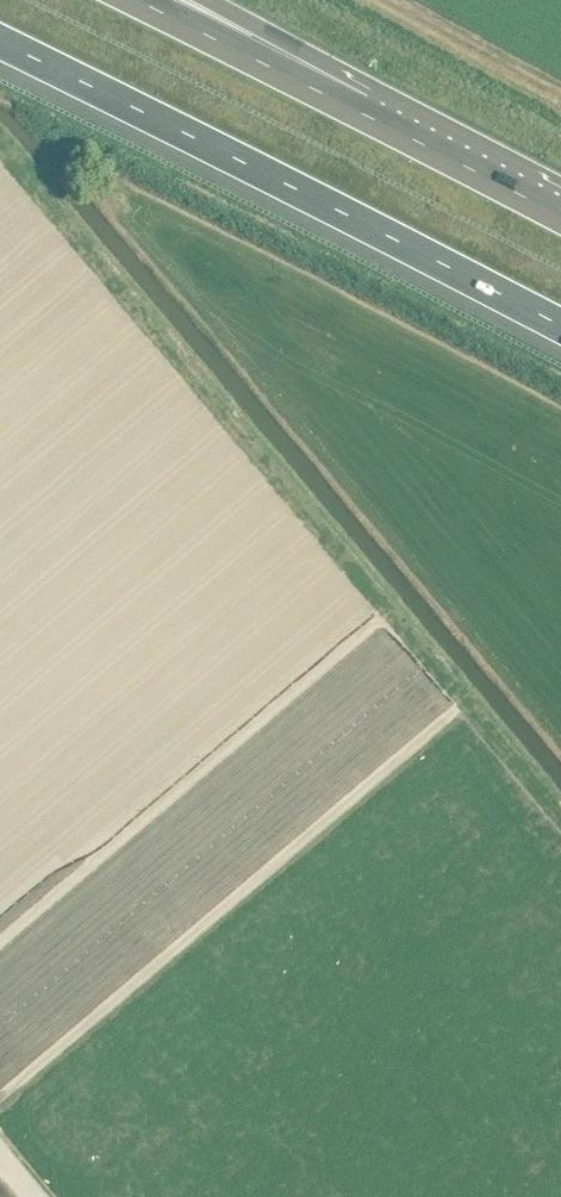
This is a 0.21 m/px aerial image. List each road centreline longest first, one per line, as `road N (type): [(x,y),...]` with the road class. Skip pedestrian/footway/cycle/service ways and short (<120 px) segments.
road 1 (motorway): [(0,40),(560,328)]
road 2 (motorway): [(363,110),(136,0)]
road 3 (motorway): [(560,216),(363,110)]
road 4 (motorway): [(363,110),(311,57),(210,0)]

